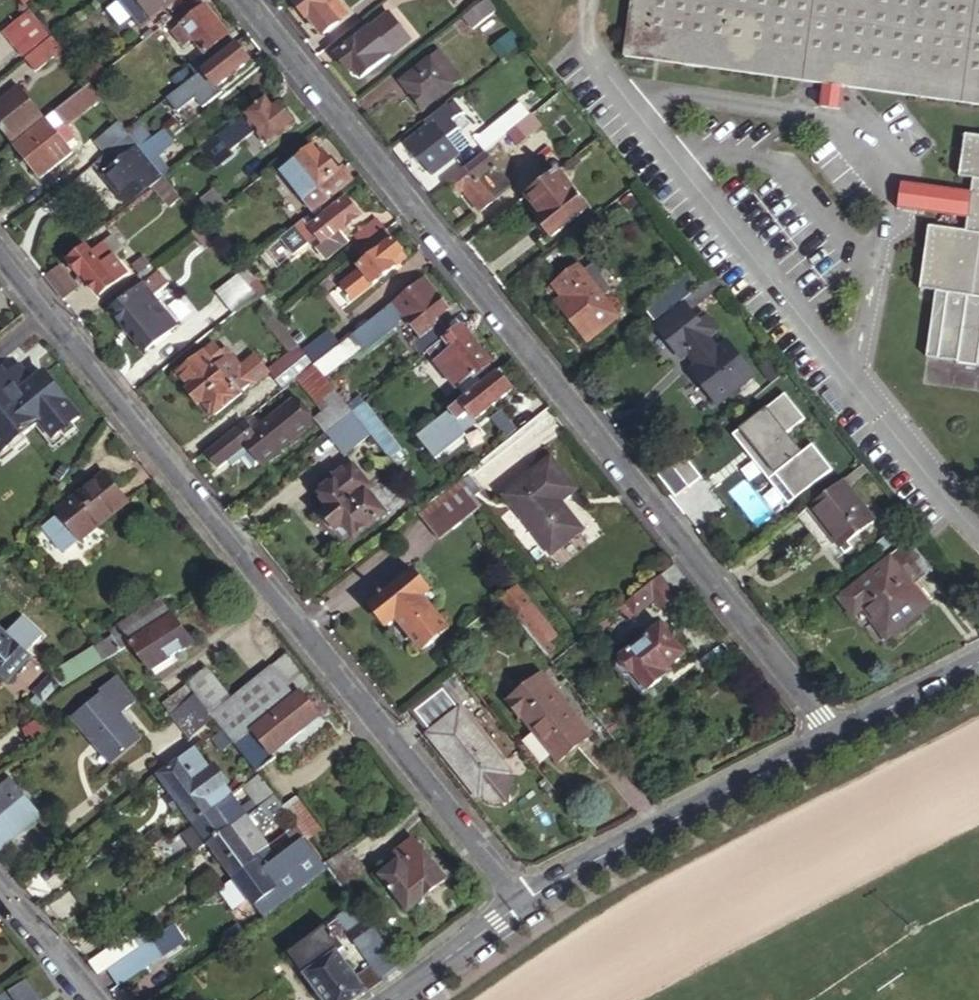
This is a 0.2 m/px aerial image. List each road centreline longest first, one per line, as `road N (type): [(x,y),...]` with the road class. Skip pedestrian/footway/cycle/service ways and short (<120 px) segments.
road 1 (residential): [(237,0),(833,744)]
road 2 (residential): [(522,901),(0,252)]
road 3 (residential): [(833,744),(639,833),(522,901)]
road 4 (unclassified): [(384,999),(522,901)]
road 5 (residential): [(978,671),(833,744)]
road 6 (residential): [(98,999),(0,881)]

